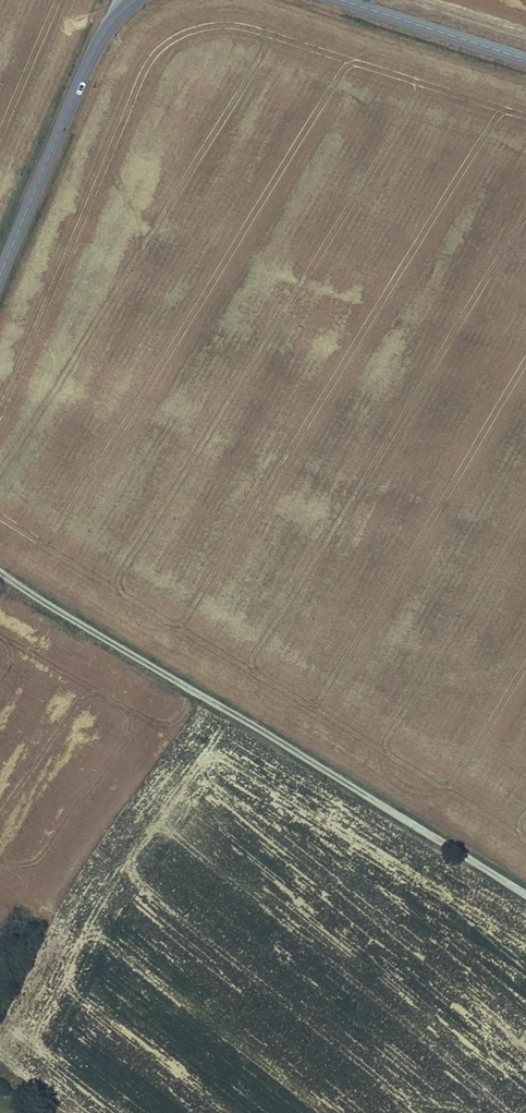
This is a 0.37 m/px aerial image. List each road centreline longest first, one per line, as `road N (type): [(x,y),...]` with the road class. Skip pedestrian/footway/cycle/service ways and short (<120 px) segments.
road 1 (tertiary): [(137,0),(95,51),(0,276)]
road 2 (tertiary): [(525,59),(342,0)]

